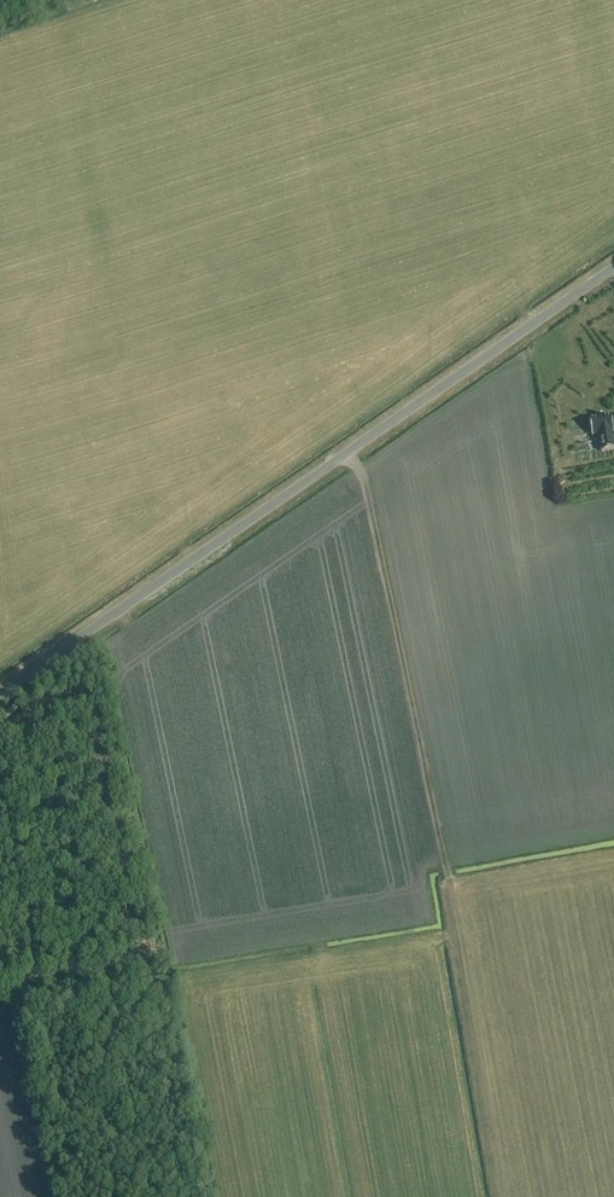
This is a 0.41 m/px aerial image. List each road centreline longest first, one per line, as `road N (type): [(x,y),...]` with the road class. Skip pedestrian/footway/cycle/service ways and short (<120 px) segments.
road 1 (unclassified): [(0,694),(613,266)]

